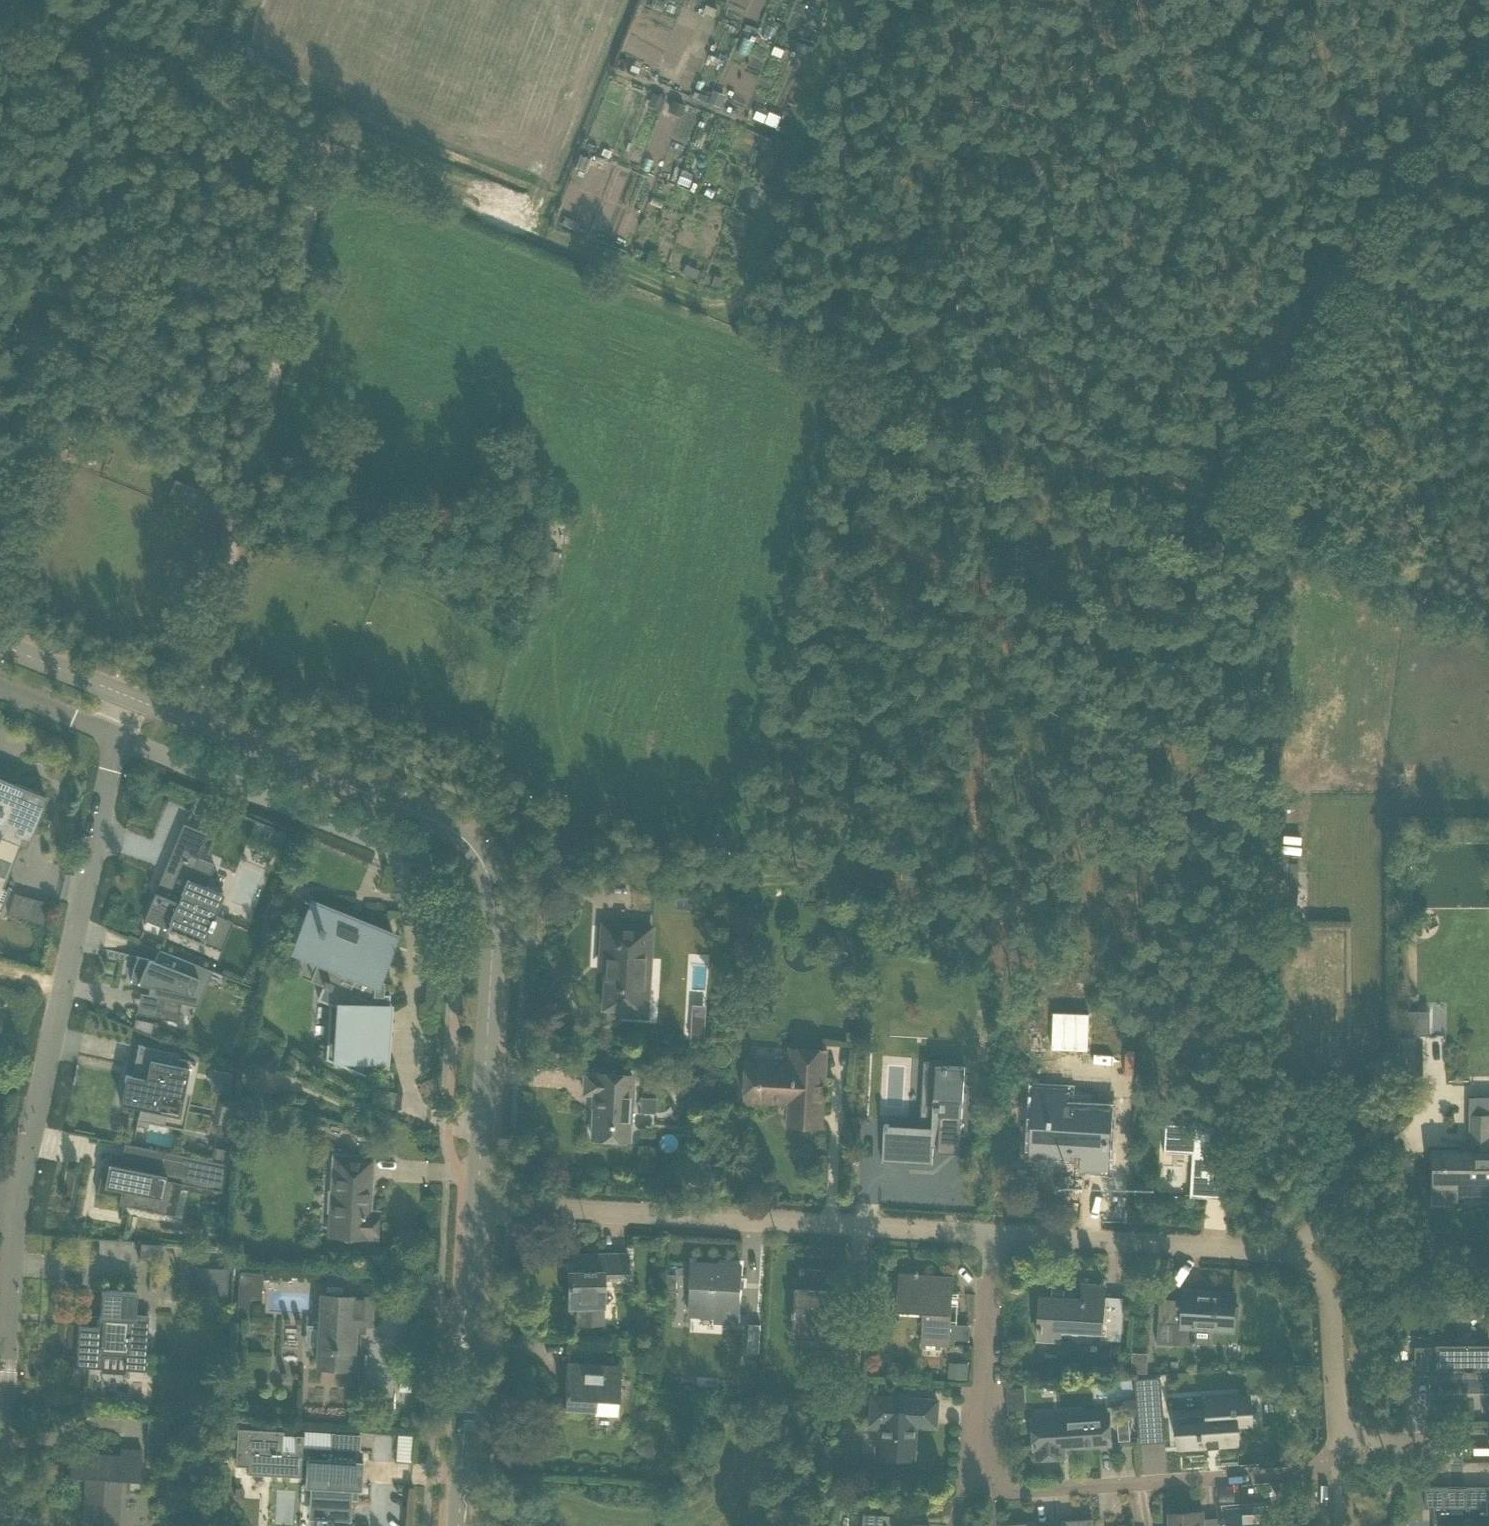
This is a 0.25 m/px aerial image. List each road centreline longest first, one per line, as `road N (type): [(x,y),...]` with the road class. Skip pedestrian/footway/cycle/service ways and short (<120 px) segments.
road 1 (unclassified): [(193,723),(329,154),(185,72),(218,0)]
road 2 (track): [(1488,617),(838,347)]
road 3 (tertiary): [(480,1201),(498,913),(492,877),(469,843),(433,818),(193,723)]
road 4 (residential): [(1351,1431),(1276,1475),(1000,1492),(980,1451),(999,1233)]
road 5 (residential): [(999,1233),(480,1201)]
road 6 (track): [(1228,508),(1380,203),(1488,75)]
road 7 (residential): [(1351,1431),(1336,1405),(1326,1281),(1292,1251),(999,1233)]
road 8 (residential): [(22,1198),(132,740)]
road 9 (residential): [(4,1525),(22,1198)]
road 10 (tertiary): [(459,1525),(480,1201)]
road 11 (residential): [(132,740),(423,862)]
road 12 (tertiary): [(143,703),(0,645)]
road 13 (track): [(1341,272),(1488,306)]
road 14 (residential): [(0,686),(132,740)]
road 15 (residential): [(1488,1437),(1374,1440),(1351,1431)]

